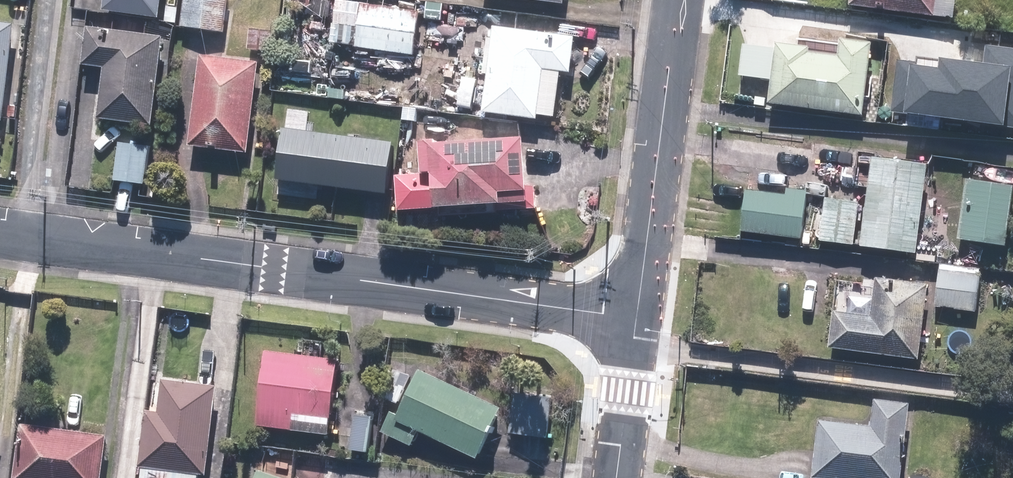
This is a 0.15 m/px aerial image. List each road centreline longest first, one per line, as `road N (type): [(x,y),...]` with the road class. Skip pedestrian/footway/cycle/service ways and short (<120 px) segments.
road 1 (residential): [(636,319),(0,234)]
road 2 (residential): [(636,319),(679,0)]
road 3 (residential): [(616,477),(636,319)]

